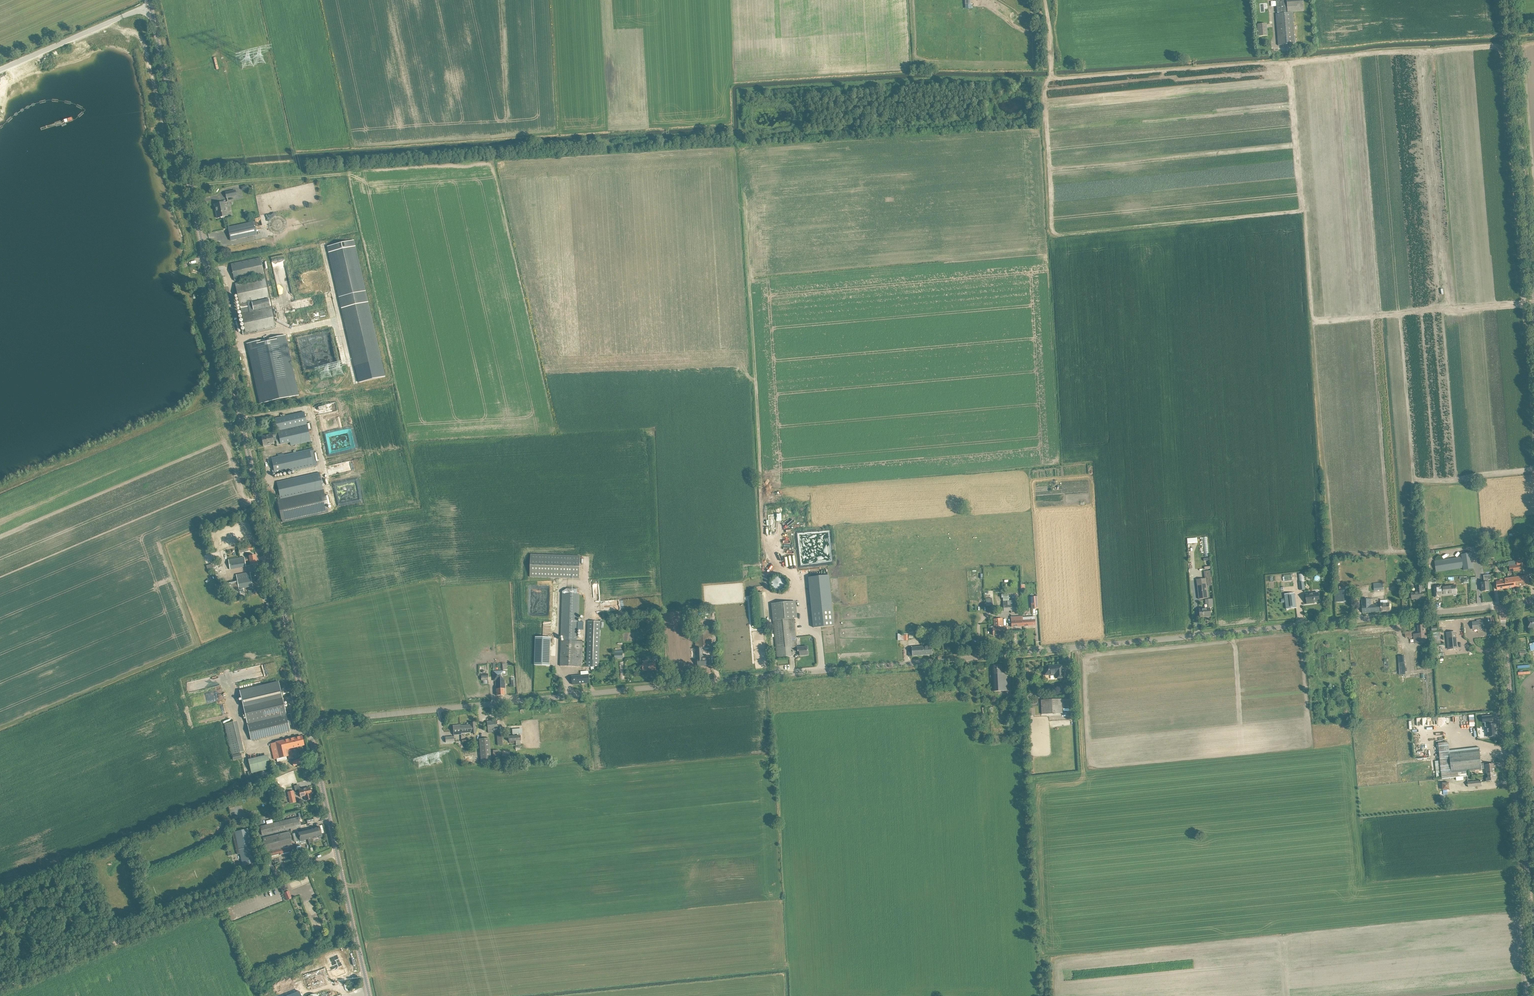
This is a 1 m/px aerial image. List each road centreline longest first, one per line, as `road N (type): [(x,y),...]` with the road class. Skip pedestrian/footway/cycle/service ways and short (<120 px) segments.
road 1 (unclassified): [(308,722),(1503,610)]
road 2 (tertiary): [(308,722),(149,0)]
road 3 (track): [(0,989),(337,853)]
road 4 (tertiary): [(1531,908),(1503,610)]
road 5 (tertiary): [(1533,296),(1509,0)]
road 6 (tertiary): [(369,995),(308,722)]

